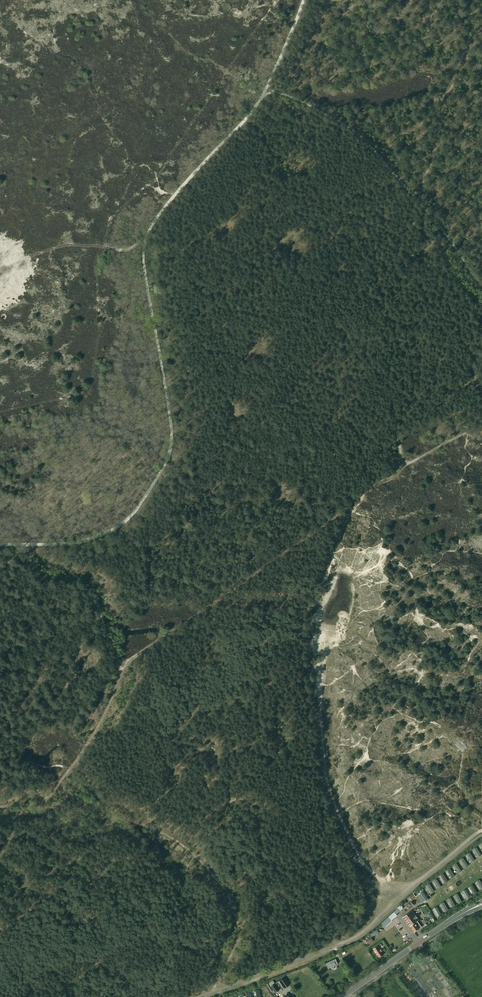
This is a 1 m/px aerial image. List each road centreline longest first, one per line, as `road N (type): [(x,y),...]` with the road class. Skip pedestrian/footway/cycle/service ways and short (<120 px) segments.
road 1 (track): [(481,427),(342,506),(120,672)]
road 2 (track): [(120,672),(77,763),(92,793),(131,825),(174,835),(235,902),(240,932),(212,992)]
road 3 (track): [(481,830),(355,936),(207,996)]
road 4 (tertiary): [(343,996),(468,911)]

